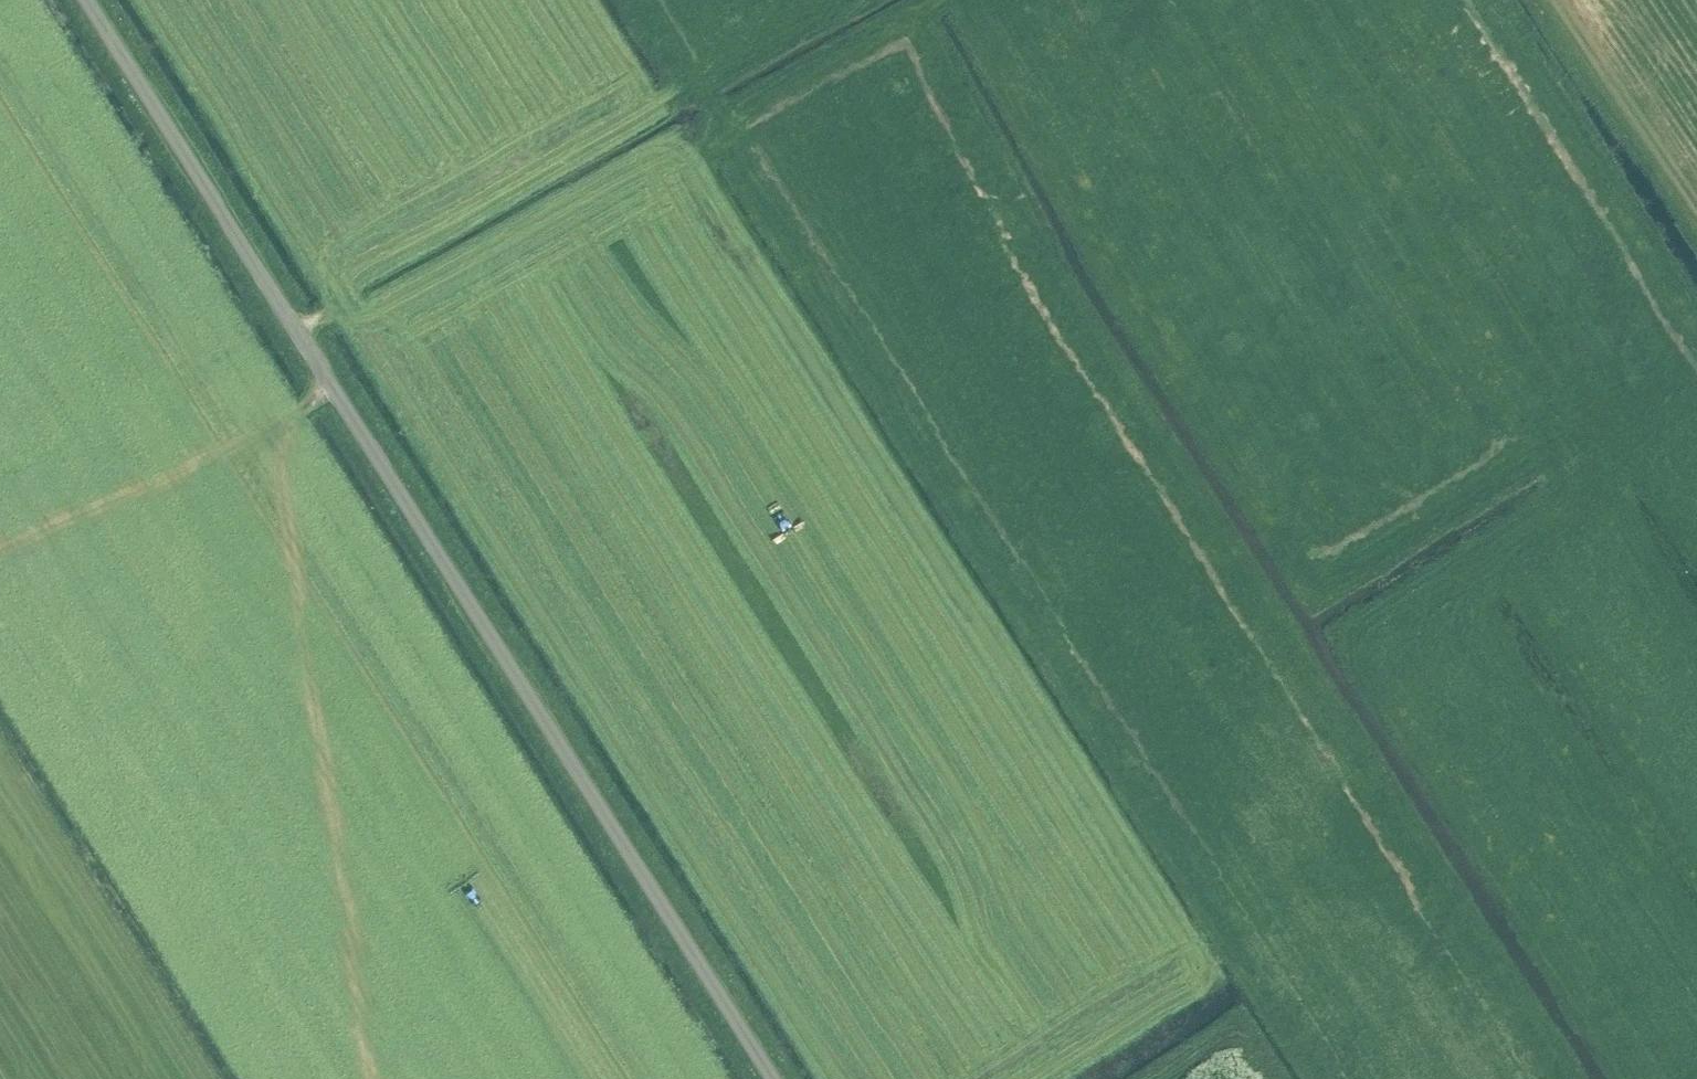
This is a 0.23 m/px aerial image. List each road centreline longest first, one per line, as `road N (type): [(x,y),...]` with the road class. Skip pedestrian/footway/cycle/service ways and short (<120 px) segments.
road 1 (unclassified): [(772,1078),(84,0)]

